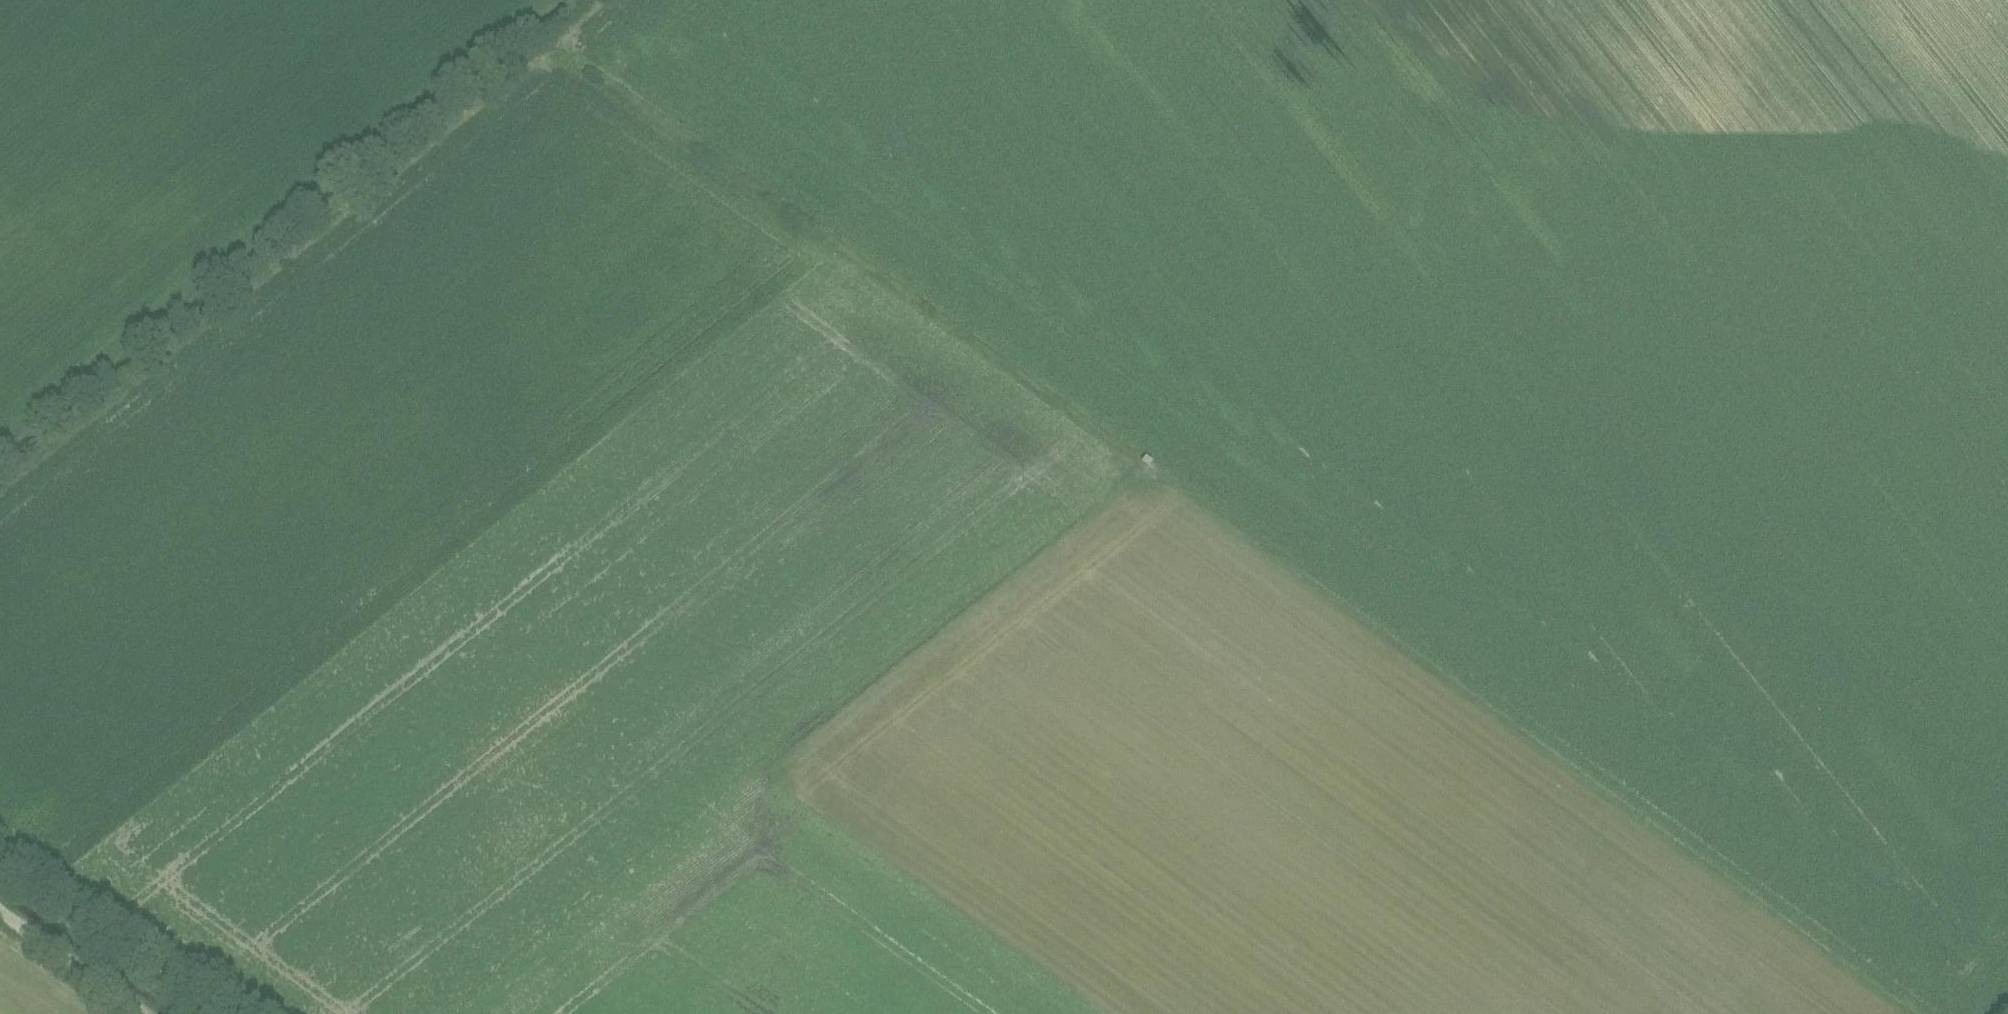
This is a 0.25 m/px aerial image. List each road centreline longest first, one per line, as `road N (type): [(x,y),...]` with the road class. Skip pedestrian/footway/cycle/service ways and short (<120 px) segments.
road 1 (track): [(137,1013),(0,917)]

